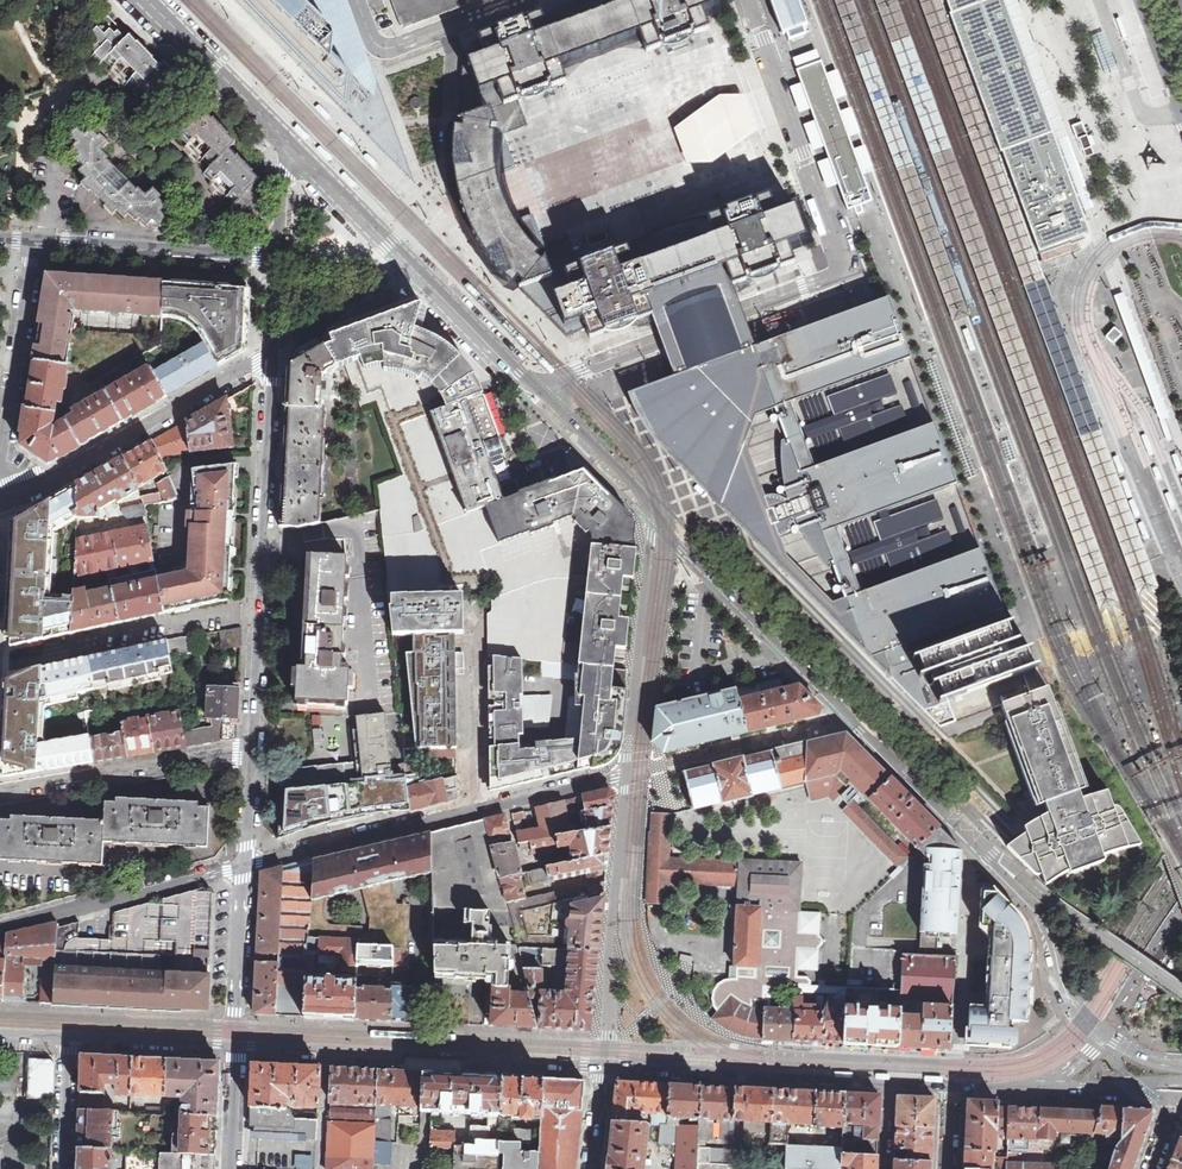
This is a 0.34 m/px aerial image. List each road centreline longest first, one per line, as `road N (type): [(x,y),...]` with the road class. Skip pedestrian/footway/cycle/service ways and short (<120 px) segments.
road 1 (unclassified): [(750,0),(846,271),(541,388)]
road 2 (tertiary): [(994,852),(644,490)]
road 3 (tertiary): [(235,1045),(604,1066)]
road 4 (residential): [(271,382),(252,749)]
road 5 (tertiary): [(604,1066),(951,1088)]
road 6 (tertiary): [(541,388),(300,154)]
road 7 (residential): [(272,355),(2,502)]
road 8 (residential): [(629,774),(650,533),(644,490)]
road 9 (residential): [(607,1035),(629,774)]
road 10 (residential): [(248,862),(0,927)]
road 11 (residential): [(252,749),(0,789)]
road 12 (residential): [(0,476),(36,233)]
road 13 (residential): [(279,242),(159,245),(36,233)]
road 14 (unclassified): [(1181,996),(1058,909),(994,852)]
road 15 (residential): [(473,810),(248,862)]
road 16 (tertiary): [(147,0),(300,154)]
road 17 (tertiary): [(1106,1031),(1074,996),(1057,938),(994,852)]
road 18 (residential): [(473,810),(475,607)]
road 19 (residential): [(354,0),(367,35),(385,49),(511,0)]
road 20 (residential): [(248,862),(235,1045)]
road 21 (tertiary): [(71,1037),(235,1045)]
road 22 (residential): [(629,774),(473,810)]
road 23 (tertiary): [(644,490),(541,388)]
road 24 (residential): [(235,1045),(230,1168)]

